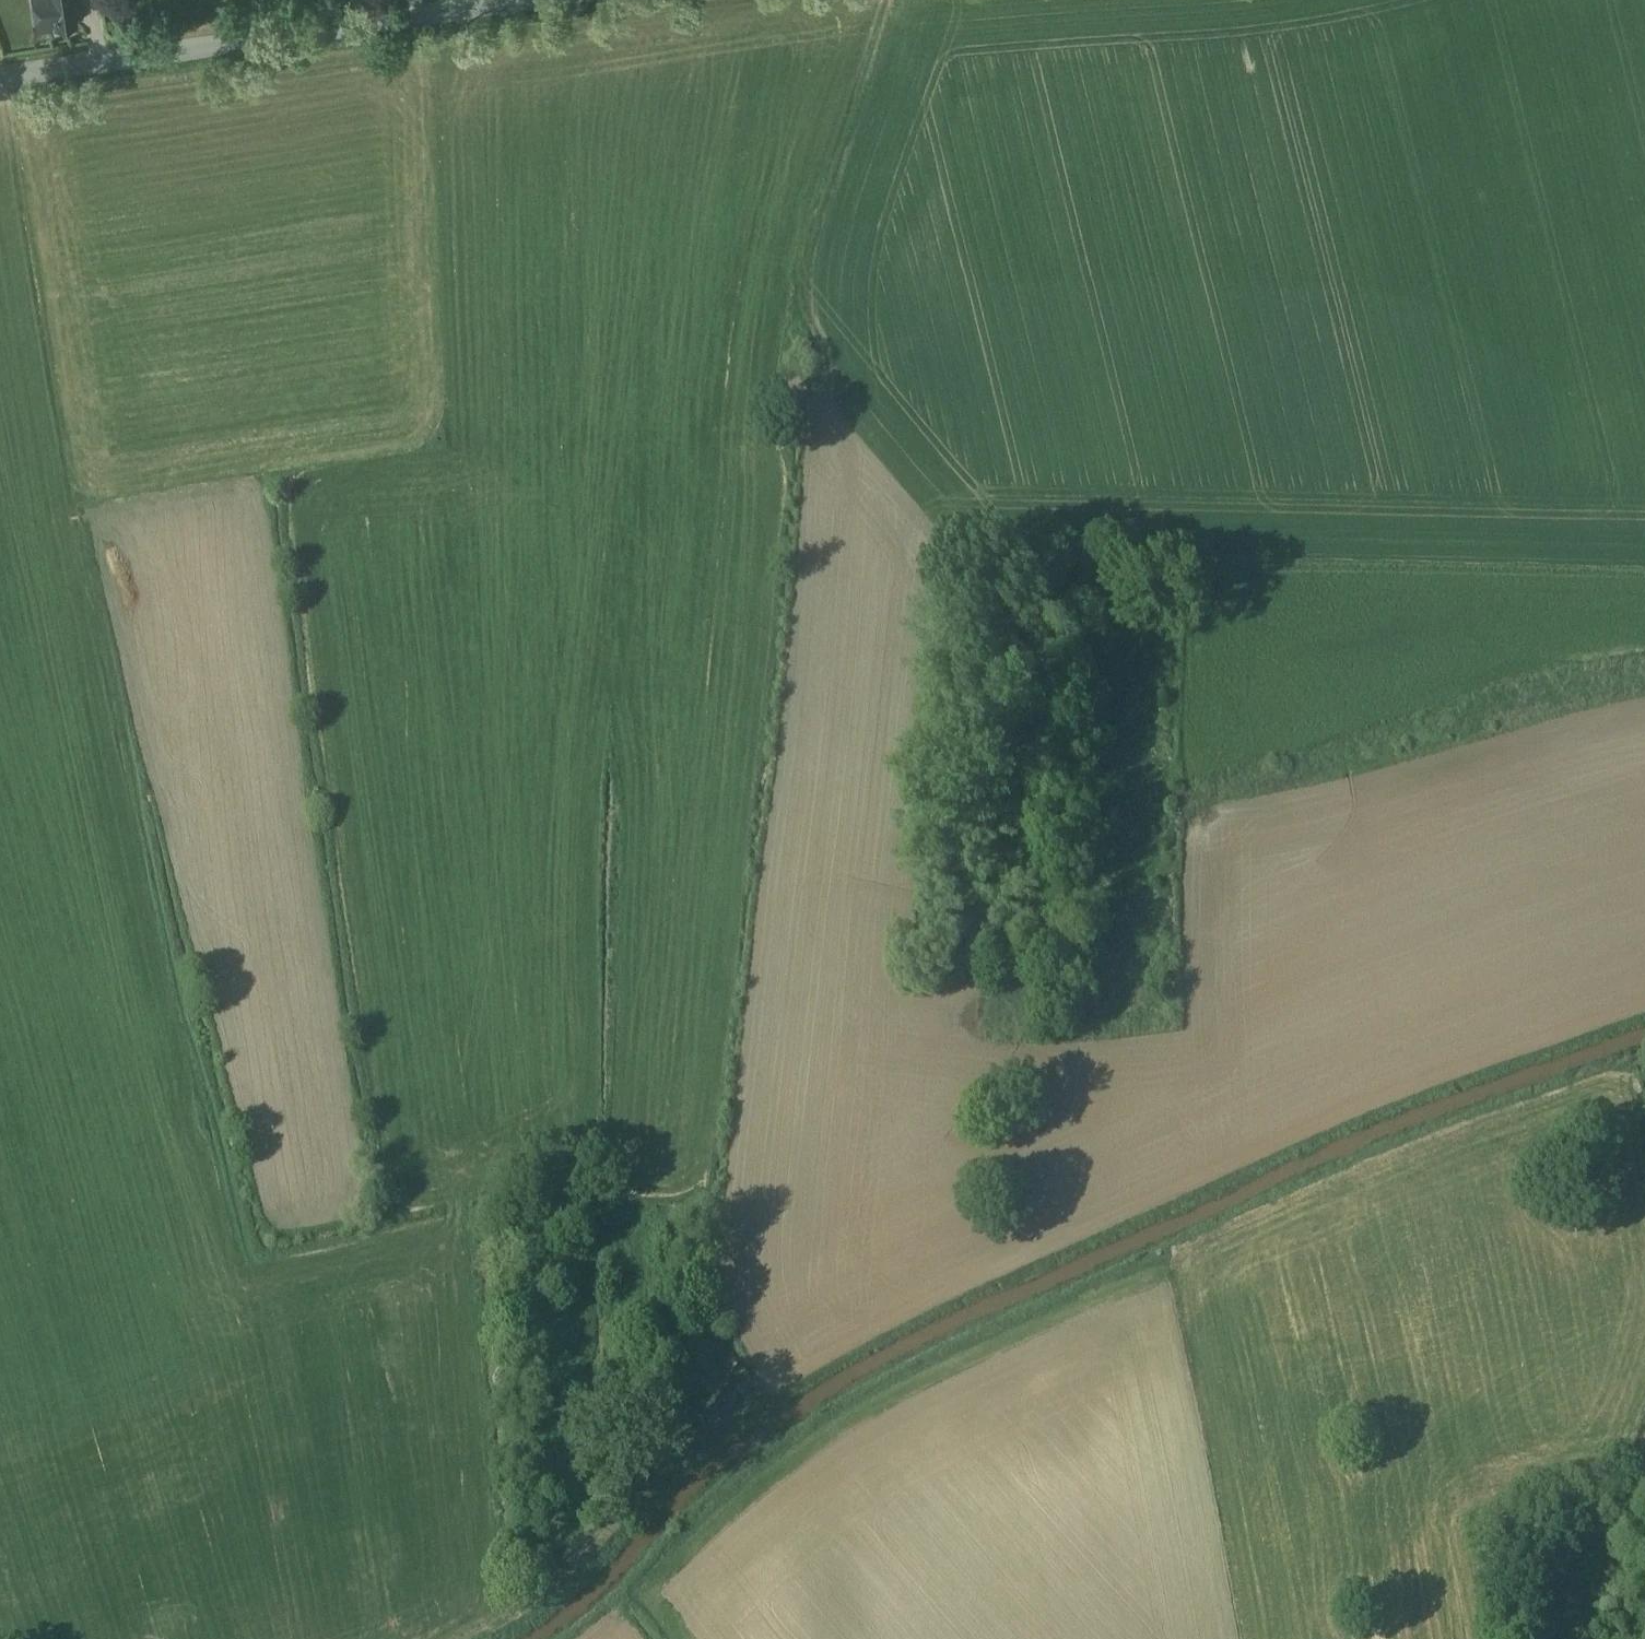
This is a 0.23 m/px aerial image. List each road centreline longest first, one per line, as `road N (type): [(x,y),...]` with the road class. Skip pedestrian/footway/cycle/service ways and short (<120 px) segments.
road 1 (unclassified): [(531,0),(0,80)]
road 2 (track): [(769,430),(828,151),(885,0)]

